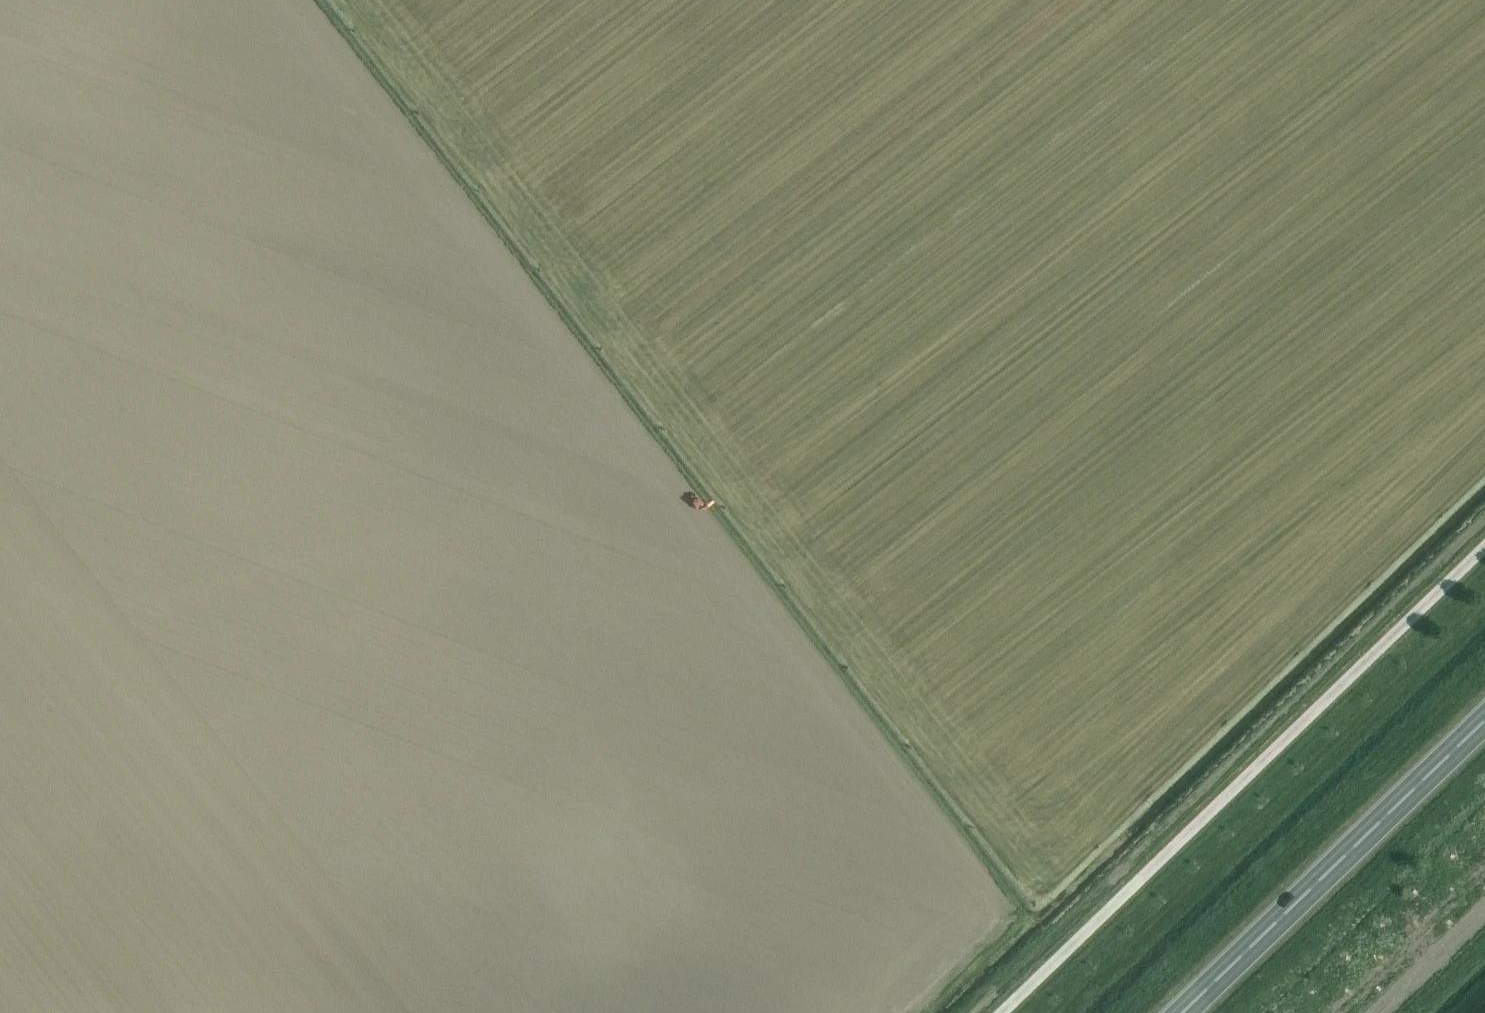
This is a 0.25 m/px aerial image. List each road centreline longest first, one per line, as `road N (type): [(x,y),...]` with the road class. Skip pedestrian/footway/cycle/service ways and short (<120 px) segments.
road 1 (trunk): [(1184,1012),(1484,723)]

